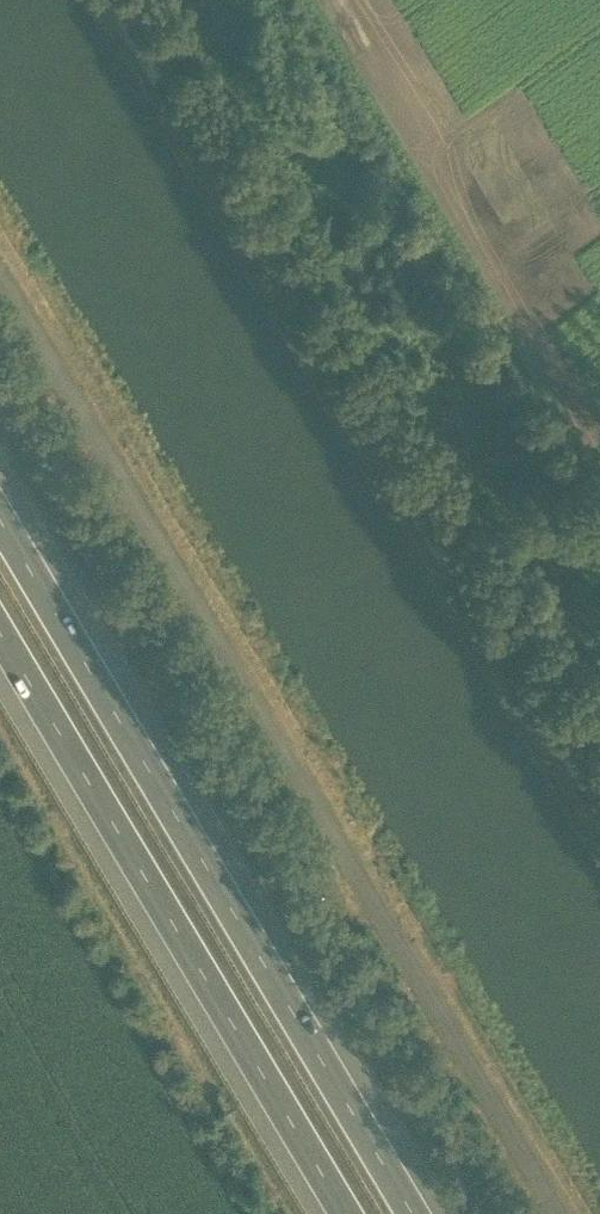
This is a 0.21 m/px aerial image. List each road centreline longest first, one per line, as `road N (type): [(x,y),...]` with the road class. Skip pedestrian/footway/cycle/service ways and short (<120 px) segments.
road 1 (unclassified): [(580,1213),(0,235)]
road 2 (track): [(105,0),(599,827)]
road 3 (motorway): [(415,1213),(0,518)]
road 4 (motorway): [(0,632),(347,1213)]
road 5 (track): [(599,457),(533,491),(439,558)]

